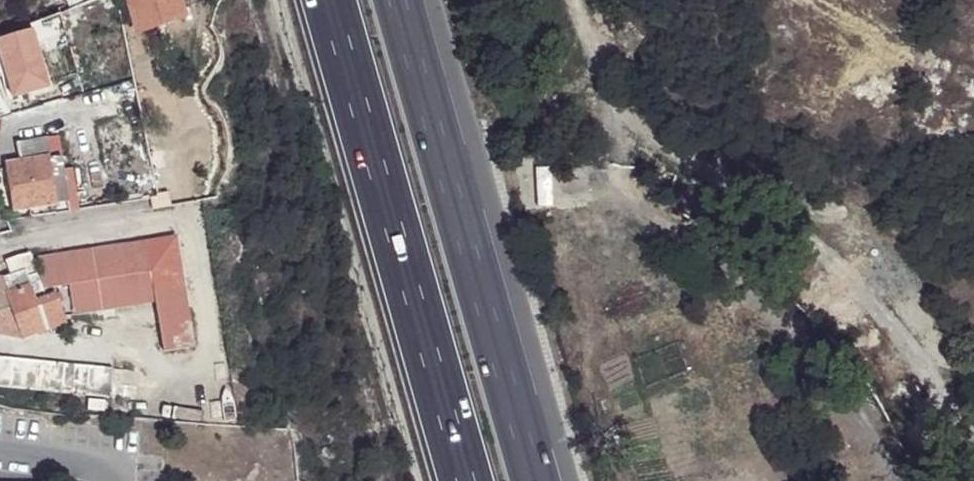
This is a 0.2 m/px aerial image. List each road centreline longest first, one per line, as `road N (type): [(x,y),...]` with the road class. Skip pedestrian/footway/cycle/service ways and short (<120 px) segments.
road 1 (track): [(973,458),(896,325),(810,249),(736,204),(691,197),(614,95),(571,0)]
road 2 (motorway): [(539,480),(401,0)]
road 3 (motorway): [(331,0),(469,480)]
road 4 (residential): [(116,480),(95,466),(0,456)]

